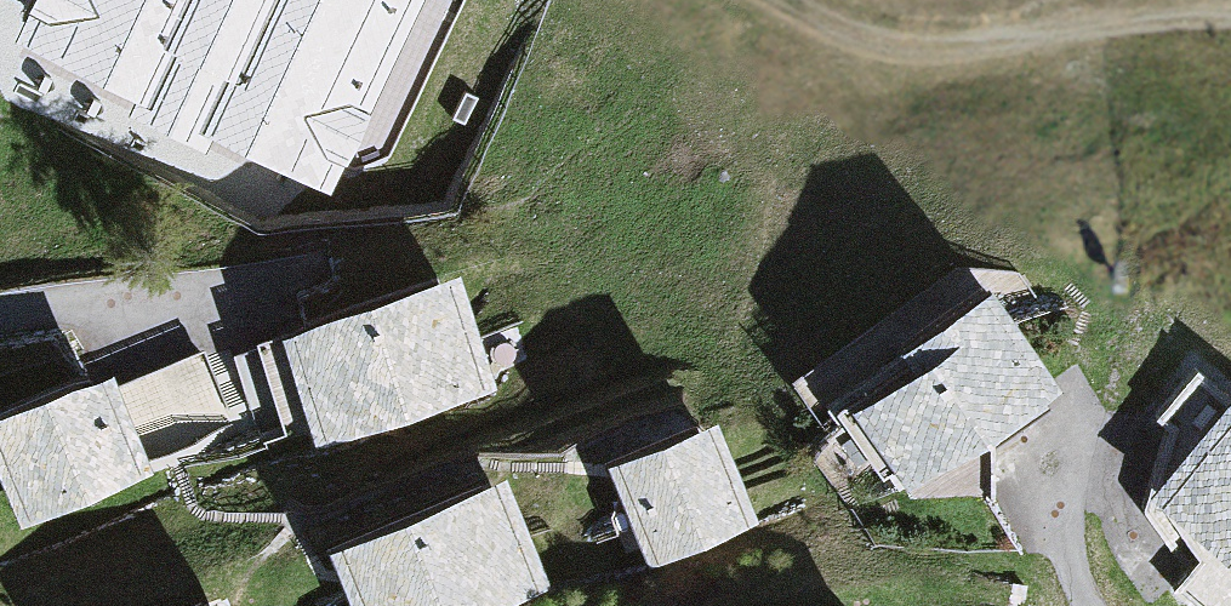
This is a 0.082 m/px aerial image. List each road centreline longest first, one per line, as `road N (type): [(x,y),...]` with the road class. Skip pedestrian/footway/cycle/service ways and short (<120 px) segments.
road 1 (track): [(1230,12),(936,35),(857,0)]
road 2 (residential): [(0,305),(258,269)]

